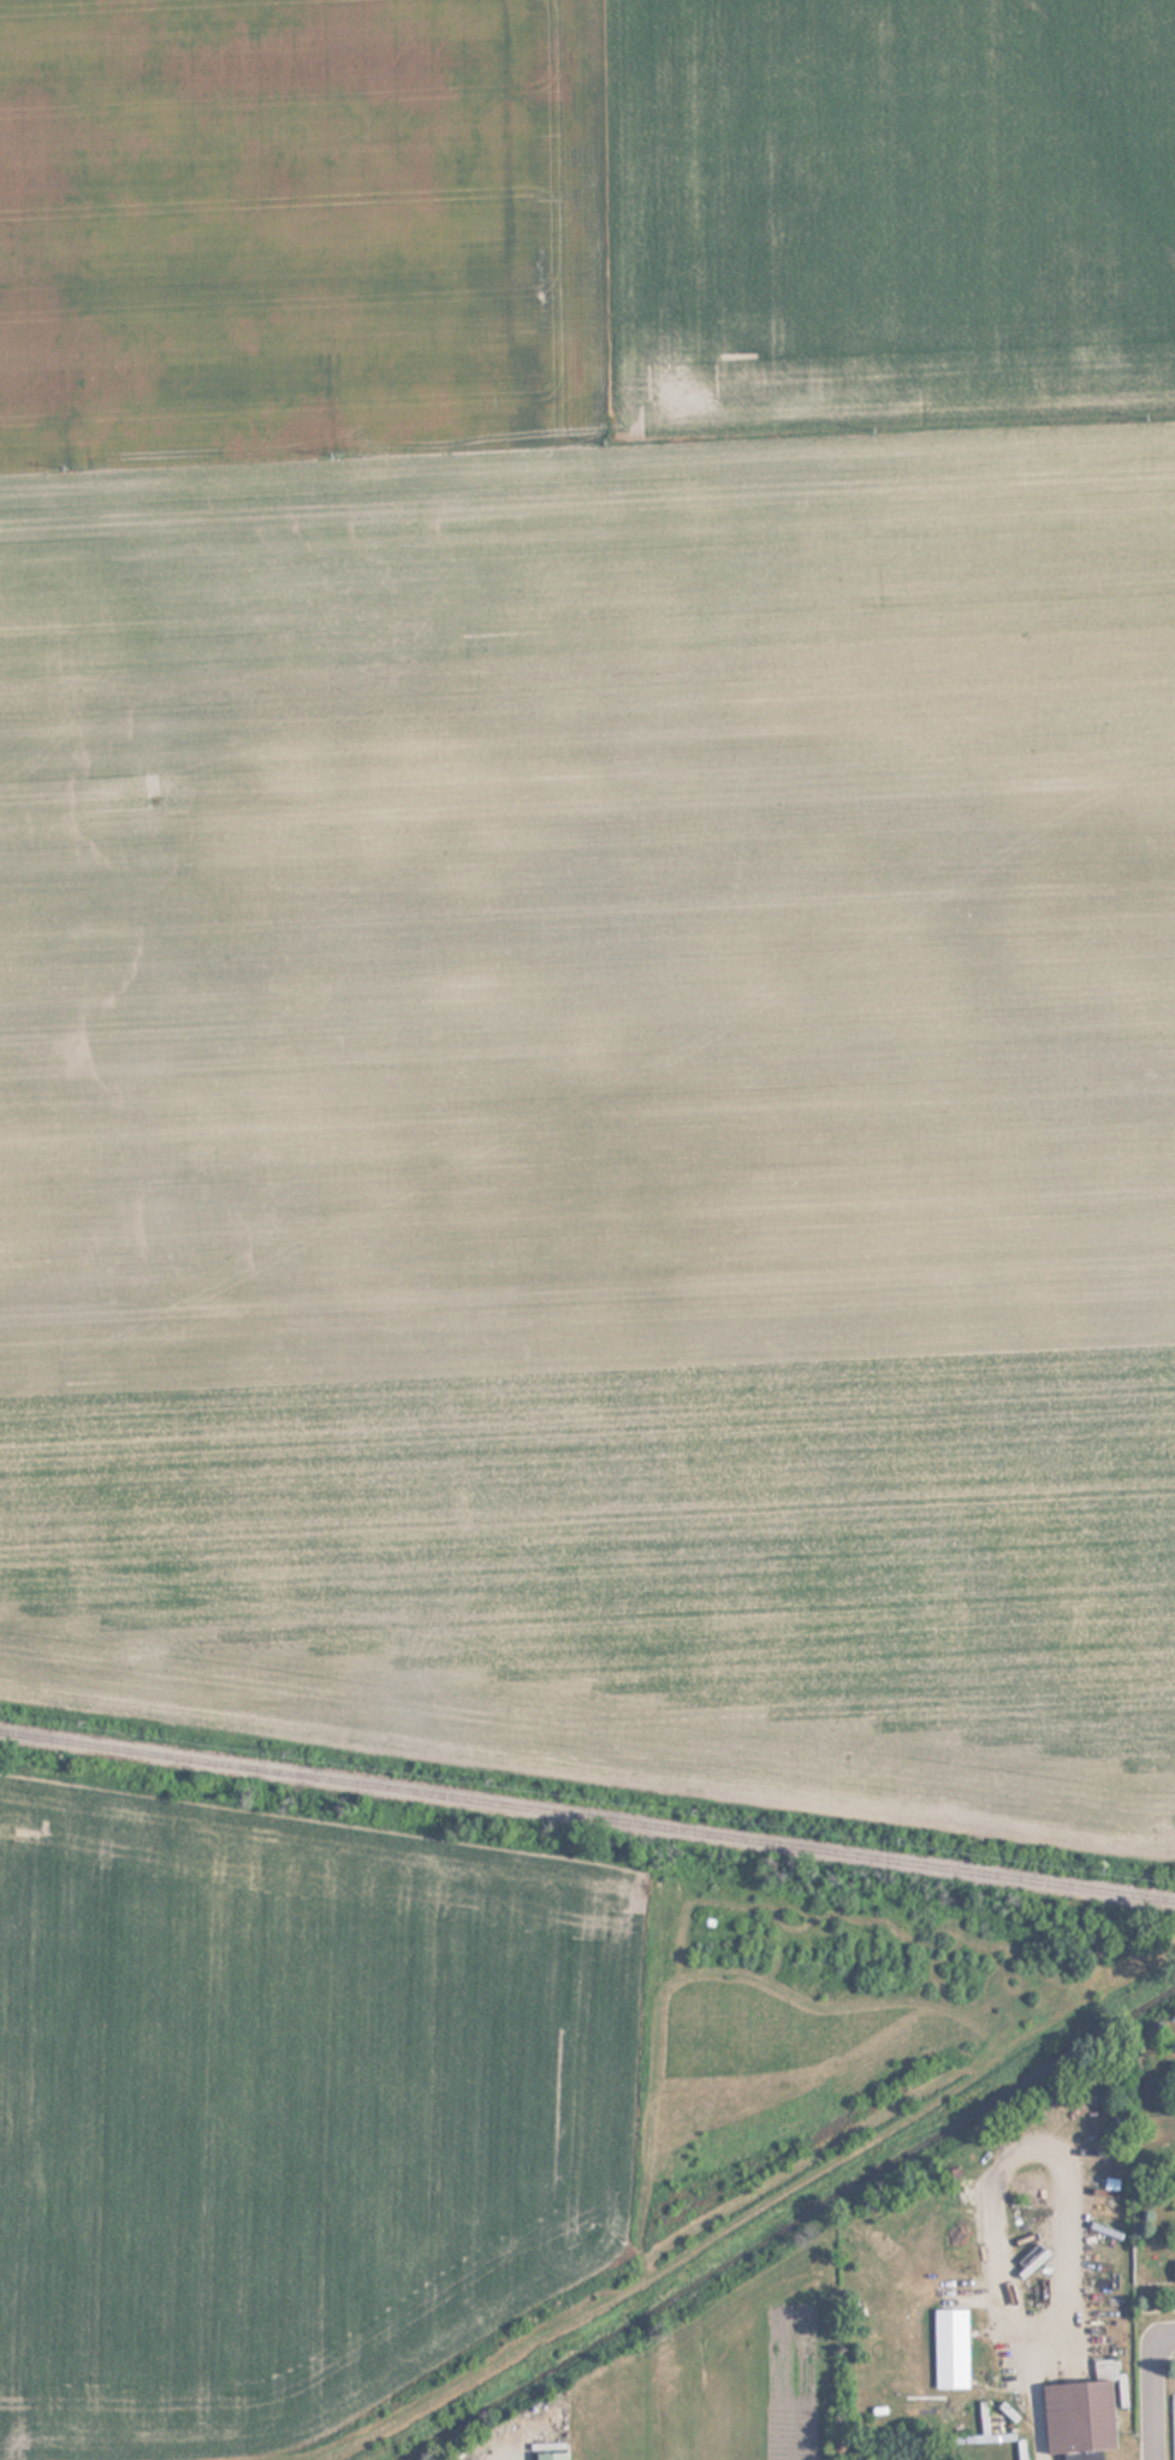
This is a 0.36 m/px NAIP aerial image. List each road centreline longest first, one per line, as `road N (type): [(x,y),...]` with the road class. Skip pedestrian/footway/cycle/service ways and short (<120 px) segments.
road 1 (residential): [(1153,2459),(1152,2356),(1159,2335)]

